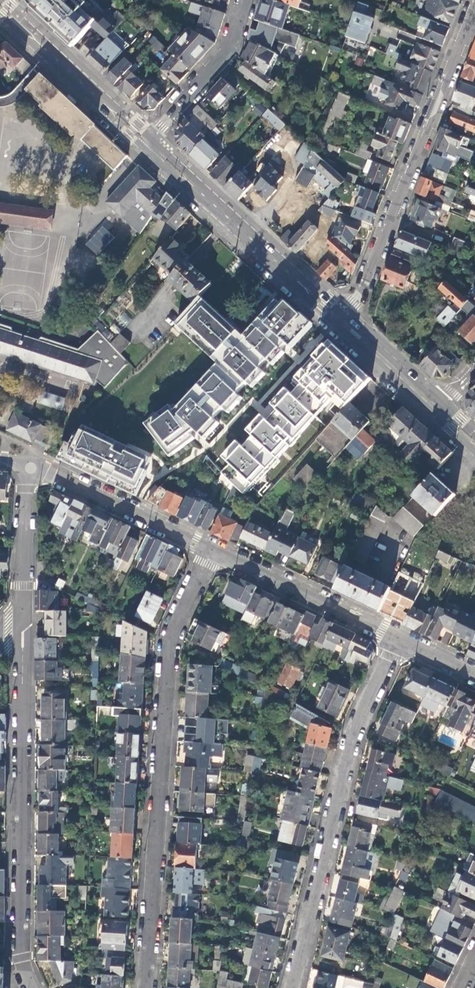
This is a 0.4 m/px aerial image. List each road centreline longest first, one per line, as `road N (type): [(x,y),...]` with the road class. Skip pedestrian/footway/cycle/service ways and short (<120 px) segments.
road 1 (residential): [(148,987),(164,657),(216,551)]
road 2 (residential): [(28,987),(21,612)]
road 3 (residential): [(293,987),(364,713),(397,638)]
road 4 (residential): [(342,321),(439,115),(474,10)]
road 5 (primary): [(148,145),(342,321)]
road 6 (residential): [(31,467),(216,551)]
road 7 (primary): [(0,7),(148,145)]
road 8 (residential): [(216,551),(397,638)]
road 9 (residential): [(245,0),(228,50),(148,145)]
road 10 (residential): [(21,612),(31,467)]
road 11 (primary): [(342,321),(434,406)]

